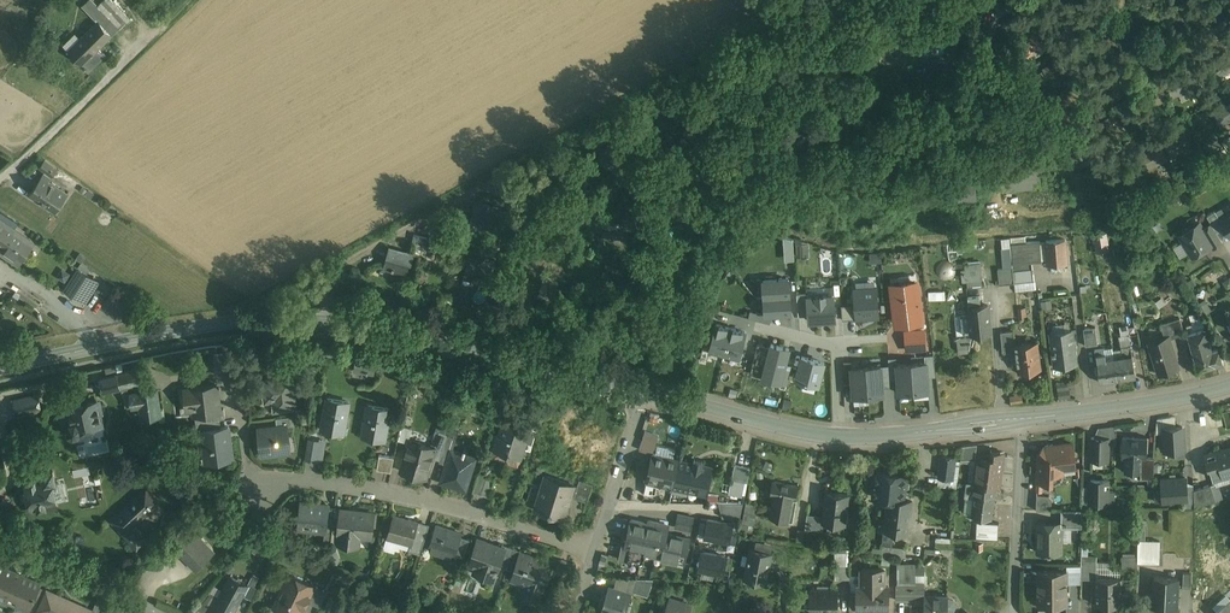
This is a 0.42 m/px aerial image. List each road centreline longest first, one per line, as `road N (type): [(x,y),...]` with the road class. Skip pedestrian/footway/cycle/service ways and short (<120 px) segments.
road 1 (tertiary): [(0,368),(197,327),(319,322),(424,335),(649,392)]
road 2 (track): [(319,322),(323,283),(349,262),(831,0)]
road 3 (residential): [(239,393),(259,494),(307,480),(406,495),(594,549)]
road 4 (residential): [(164,26),(0,180)]
road 5 (tertiary): [(1022,419),(1229,386)]
road 6 (tertiary): [(649,392),(841,434)]
road 7 (residential): [(1014,612),(1022,419)]
road 8 (tertiary): [(841,434),(1022,419)]
road 9 (residential): [(649,392),(594,549)]
road 10 (residential): [(148,612),(0,541)]

